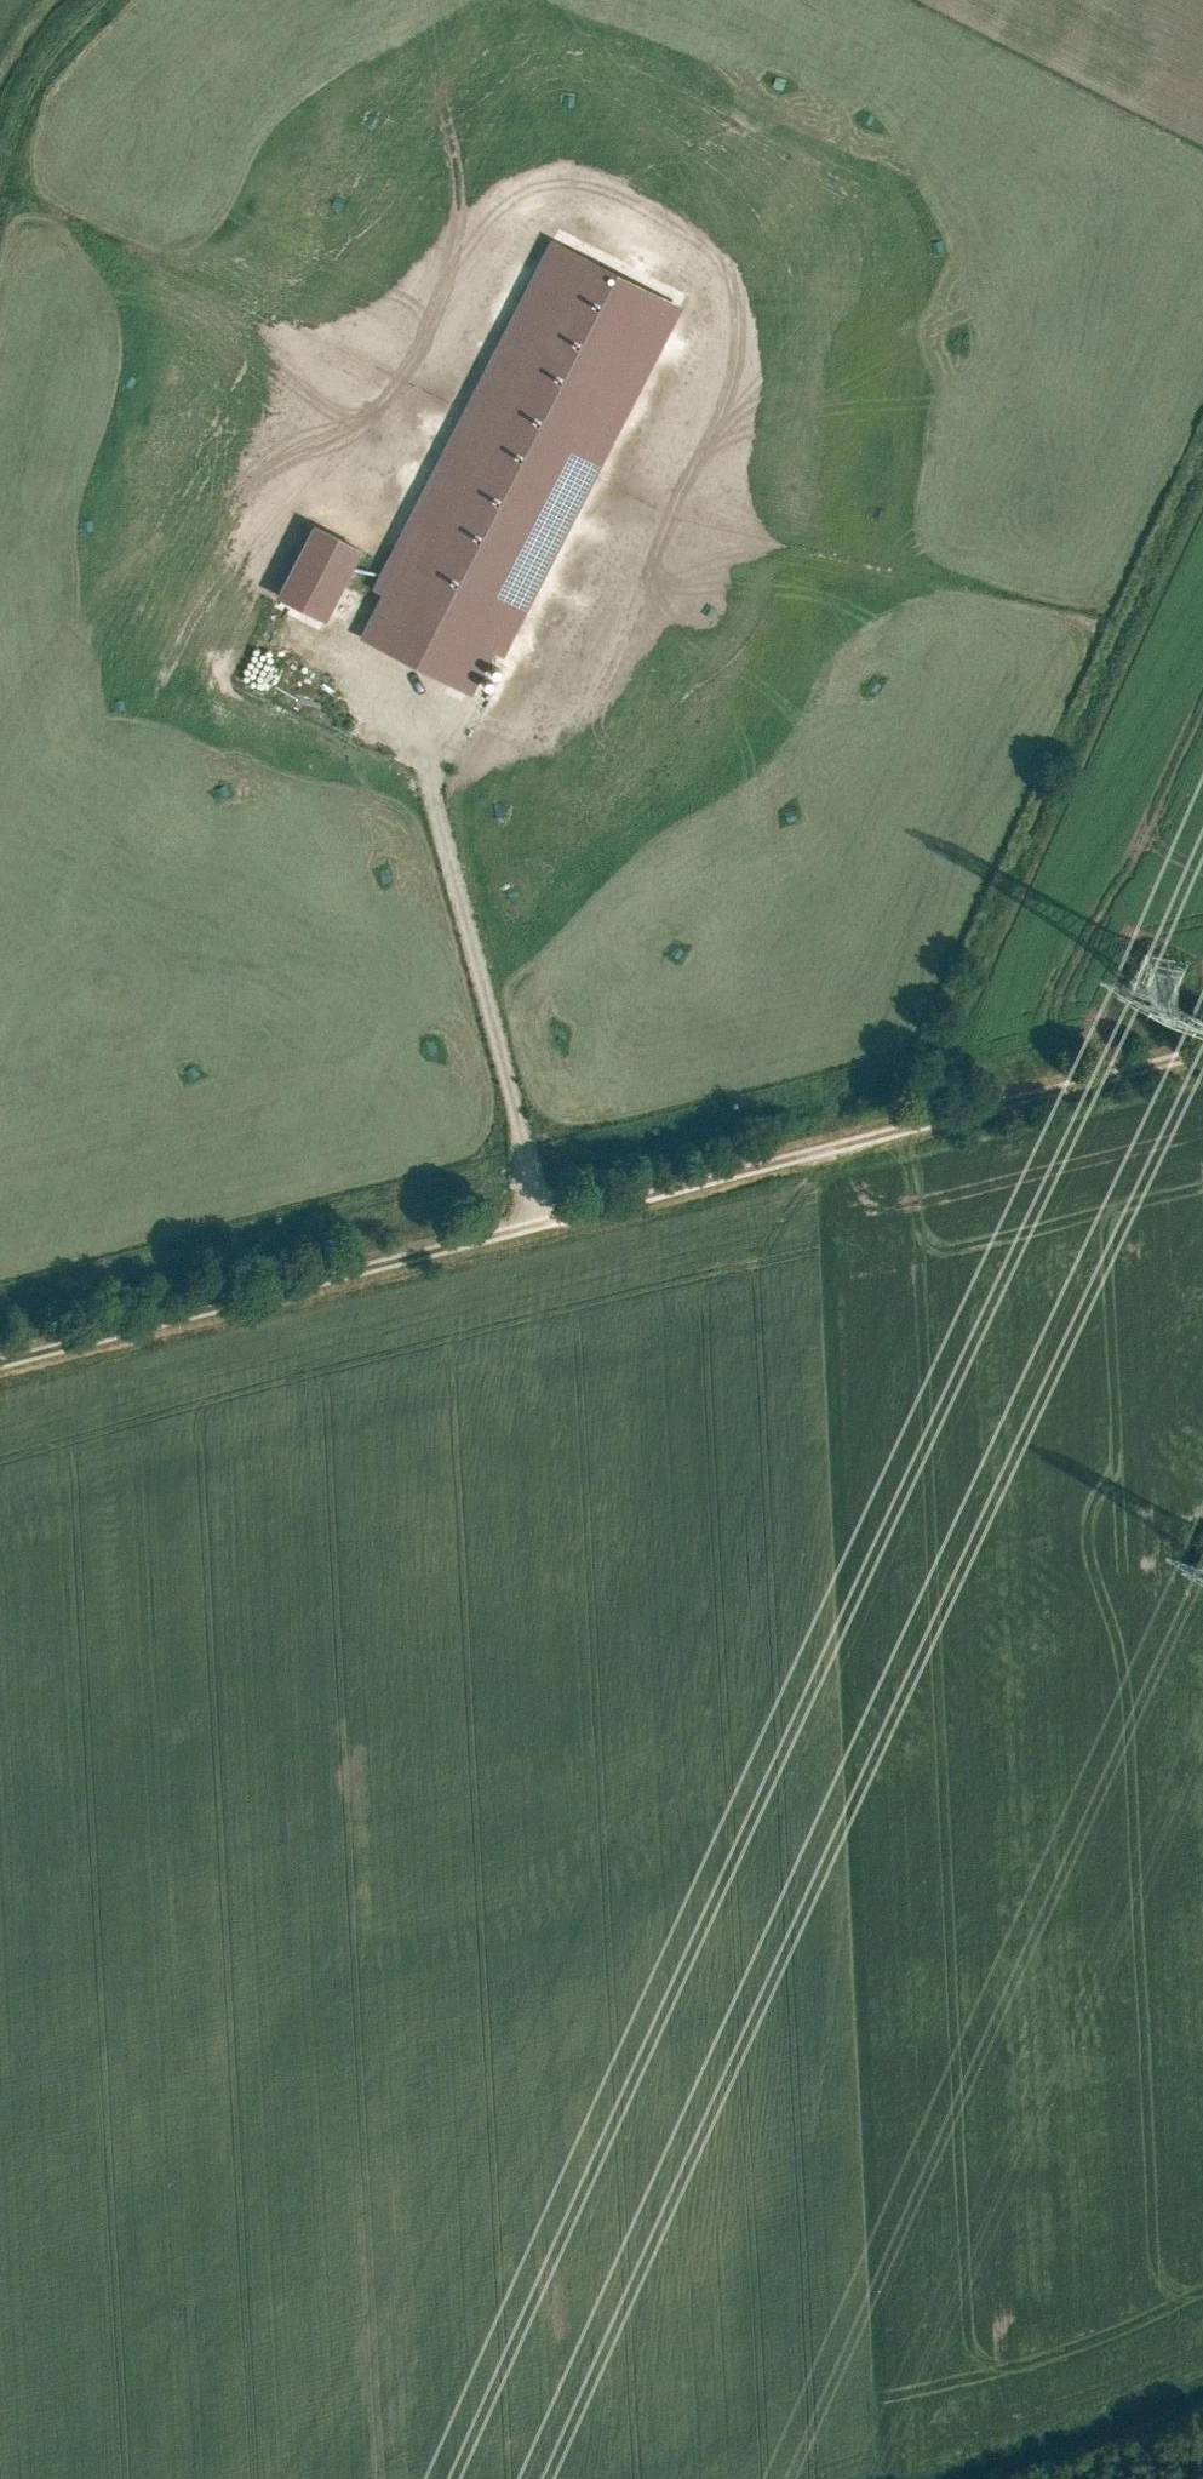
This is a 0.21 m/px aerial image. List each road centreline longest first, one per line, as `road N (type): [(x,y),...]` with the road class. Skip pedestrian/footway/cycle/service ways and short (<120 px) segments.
road 1 (unclassified): [(0,1361),(1202,1053)]

